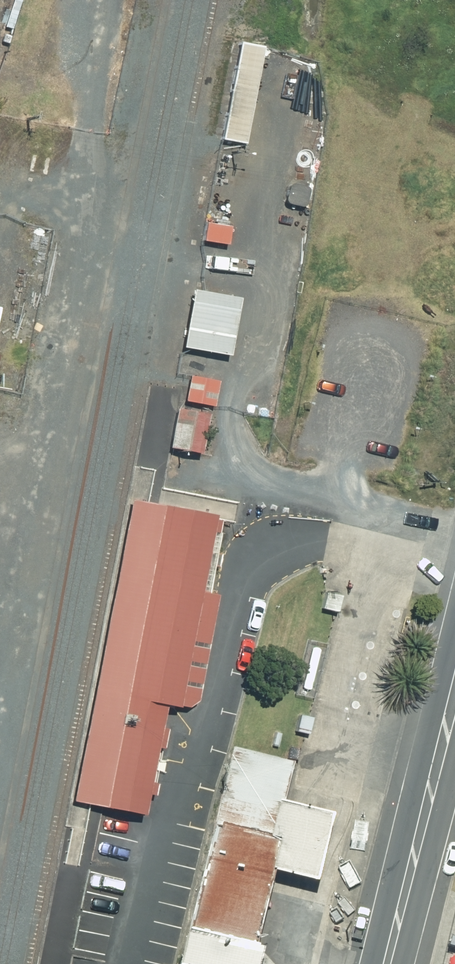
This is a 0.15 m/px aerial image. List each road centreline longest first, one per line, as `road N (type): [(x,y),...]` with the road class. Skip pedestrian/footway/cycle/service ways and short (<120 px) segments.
road 1 (track): [(0,635),(91,128),(101,0)]
road 2 (primary): [(386,963),(454,695)]

